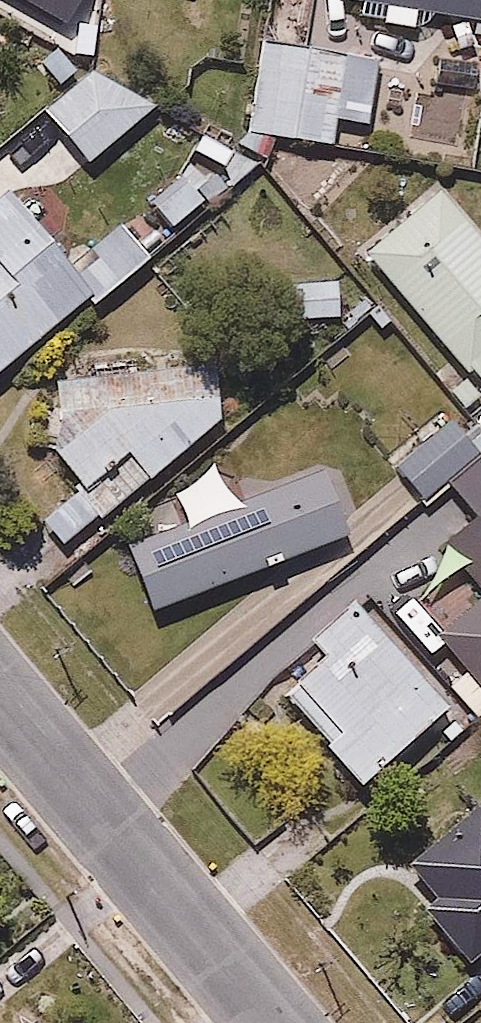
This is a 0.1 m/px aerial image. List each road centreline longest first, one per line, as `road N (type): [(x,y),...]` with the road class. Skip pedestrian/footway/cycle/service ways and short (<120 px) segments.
road 1 (residential): [(273,1022),(0,699)]

